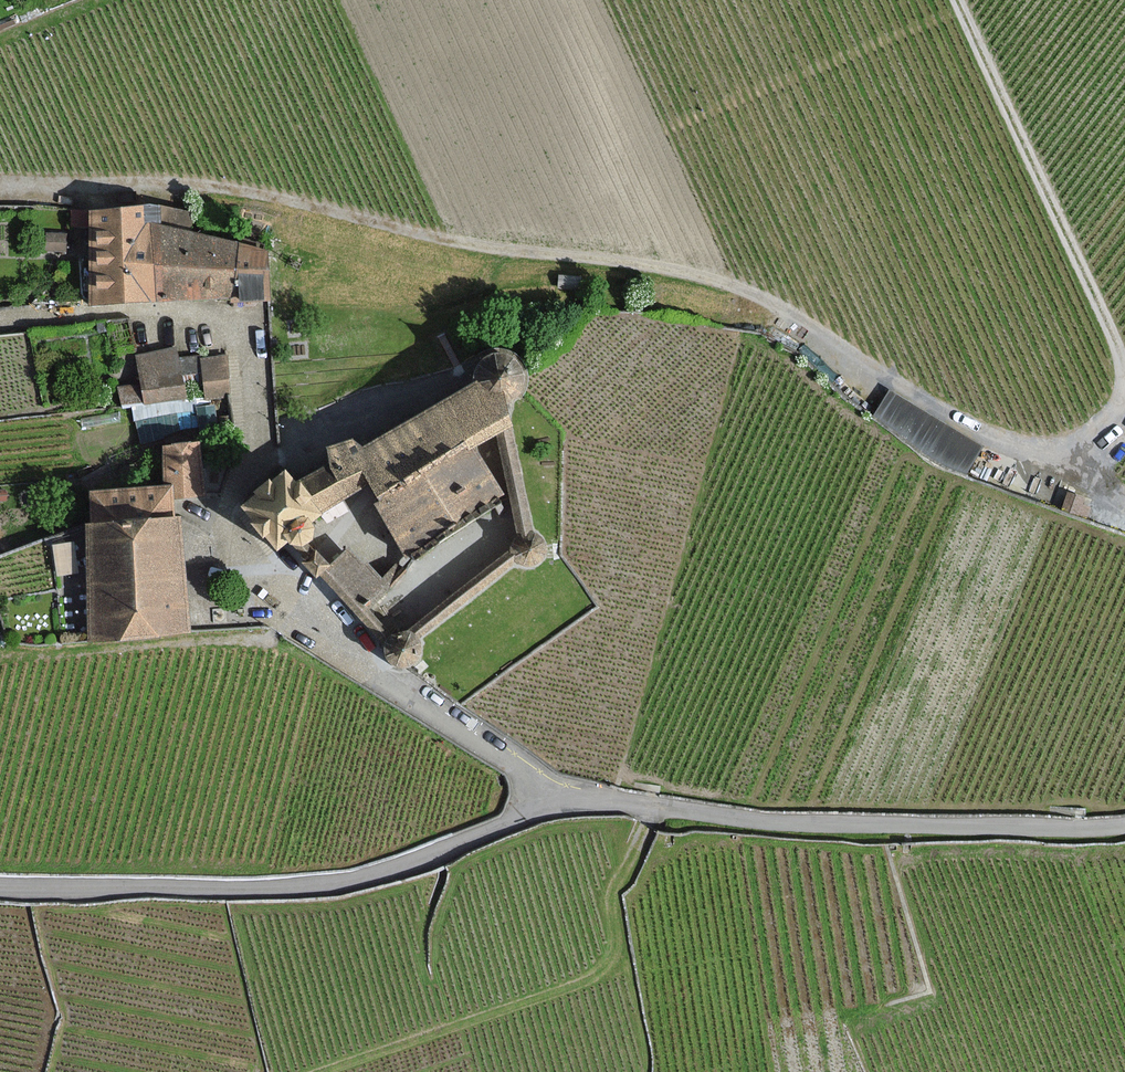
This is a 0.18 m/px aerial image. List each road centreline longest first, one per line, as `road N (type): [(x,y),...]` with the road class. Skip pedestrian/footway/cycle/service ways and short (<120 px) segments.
road 1 (track): [(1124,408),(1121,424),(1094,445),(1041,454),(990,439),(736,287),(701,275),(468,246),(224,189),(0,183)]
road 2 (unclassified): [(1124,827),(773,822),(549,791)]
road 3 (unclassified): [(549,791),(488,832),(348,881),(262,889),(0,886)]
road 4 (track): [(656,807),(617,891),(618,944),(606,969),(320,1071)]
road 5 (unclassified): [(0,321),(150,310),(230,333),(244,356),(255,425),(251,467),(231,511),(239,550)]
road 6 (track): [(962,0),(1092,276),(1124,369)]
road 7 (unclassified): [(549,791),(393,688),(239,550)]

